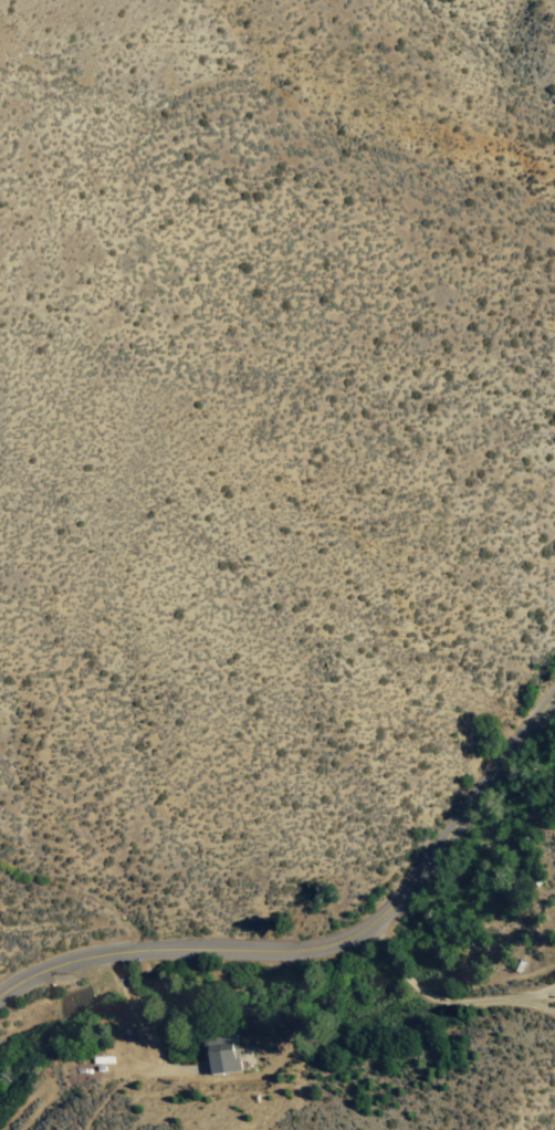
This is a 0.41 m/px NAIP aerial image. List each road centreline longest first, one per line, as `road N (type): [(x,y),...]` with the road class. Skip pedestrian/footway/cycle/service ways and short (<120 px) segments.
road 1 (tertiary): [(0,983),(65,955),(268,944),(342,929),(409,877),(554,695)]

